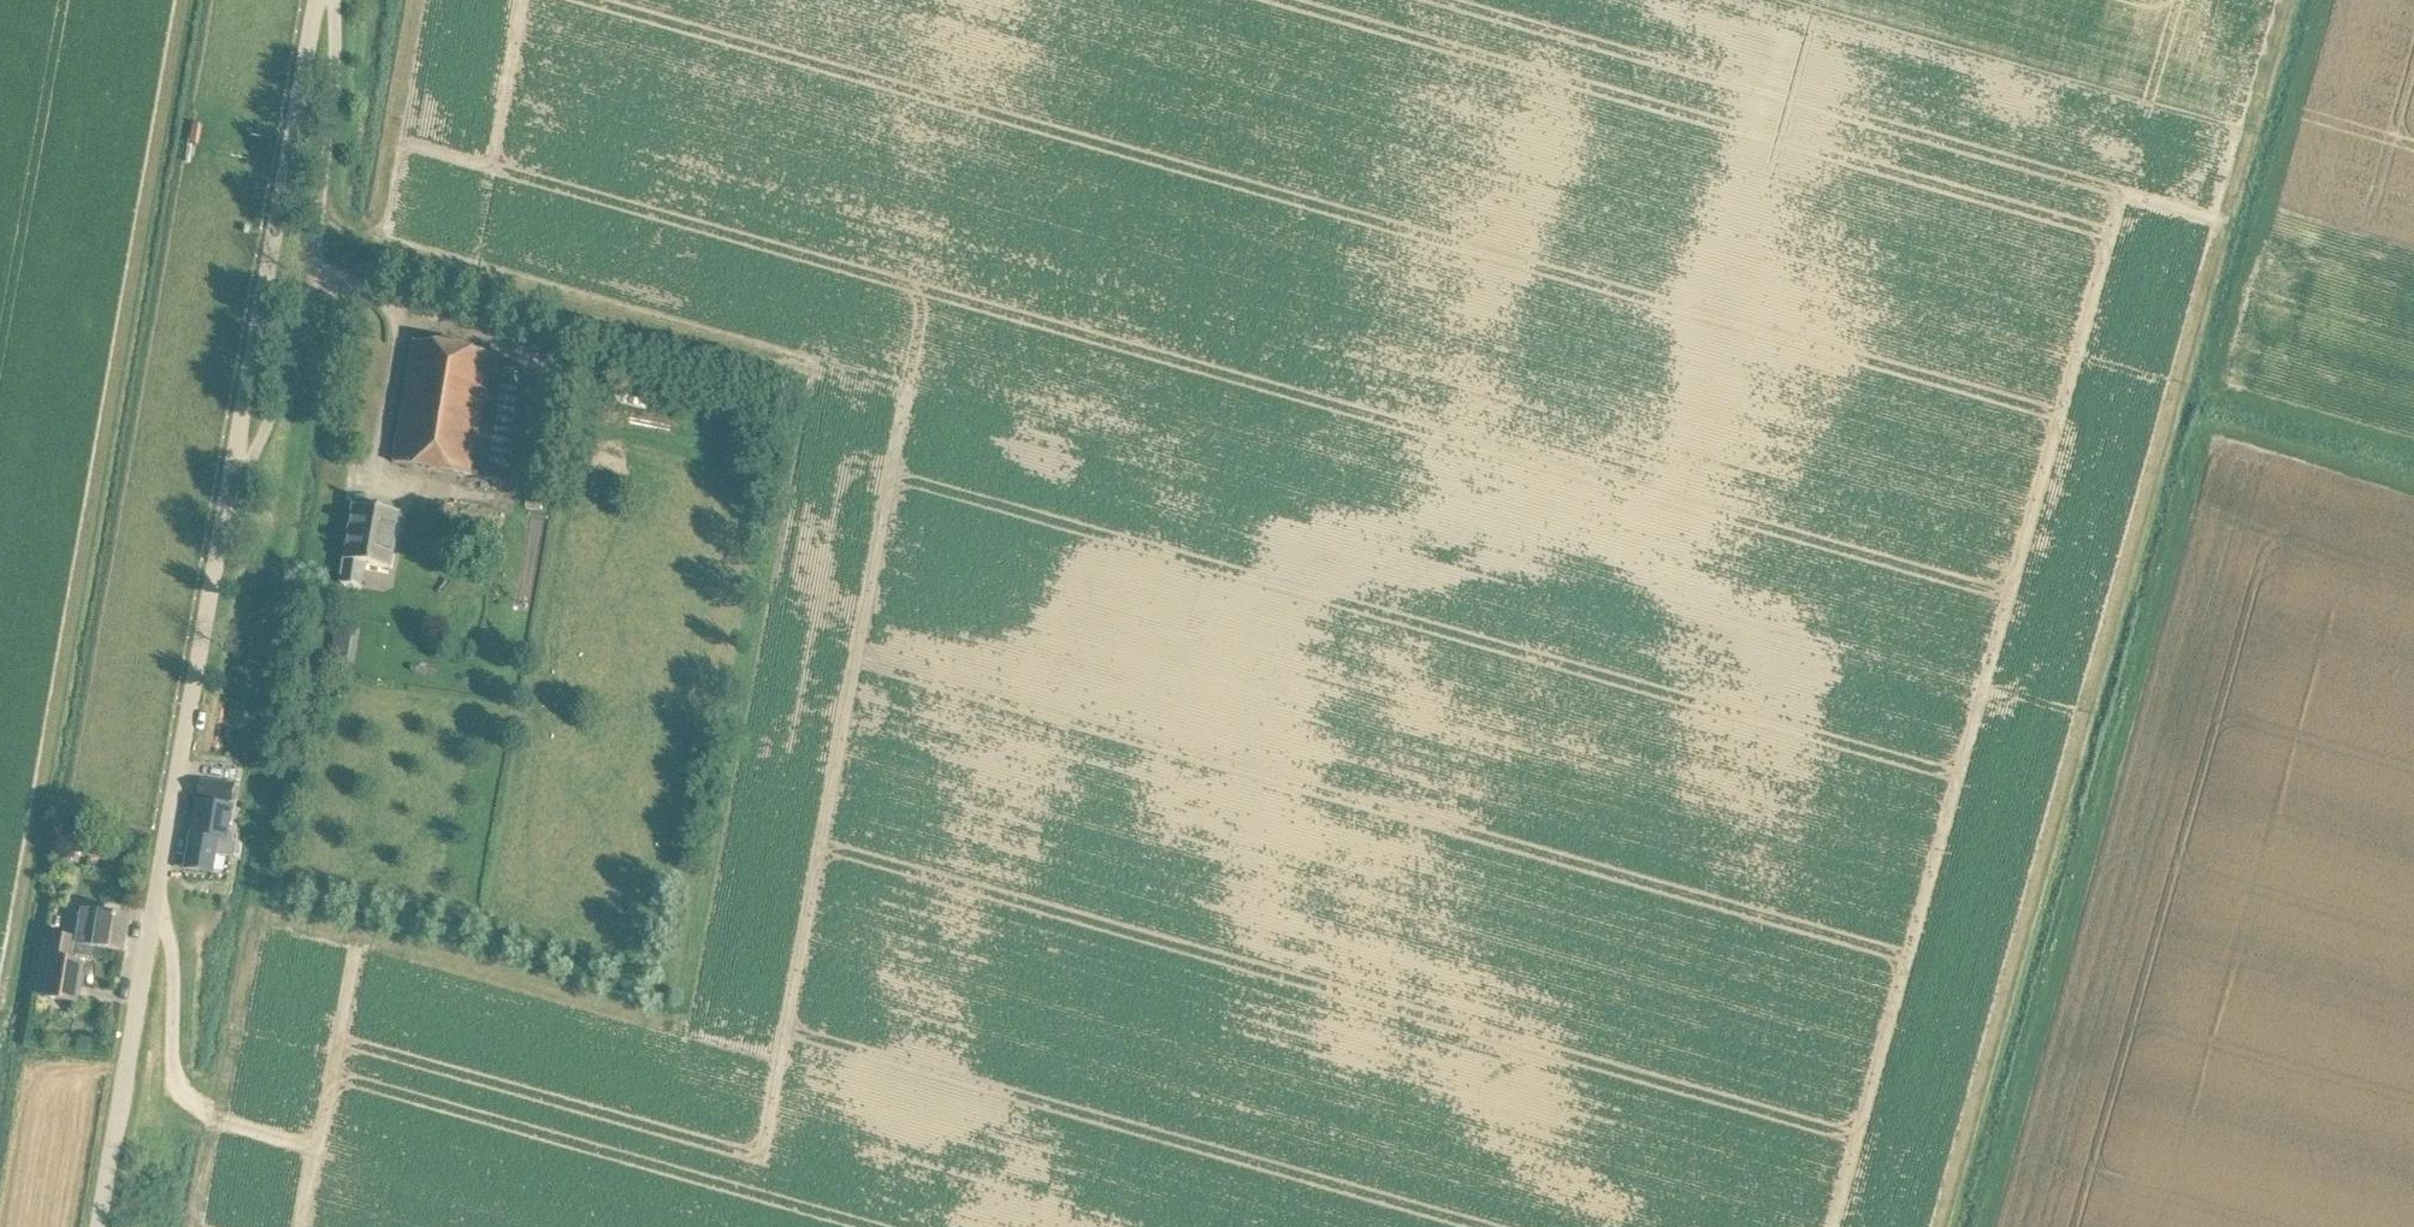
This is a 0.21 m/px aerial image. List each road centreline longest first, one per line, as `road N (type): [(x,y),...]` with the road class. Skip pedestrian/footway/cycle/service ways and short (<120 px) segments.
road 1 (unclassified): [(101,1226),(319,0)]
road 2 (track): [(280,380),(309,295),(332,281),(311,251),(333,96)]
road 3 (track): [(332,281),(367,289),(393,306),(403,329),(380,462)]

